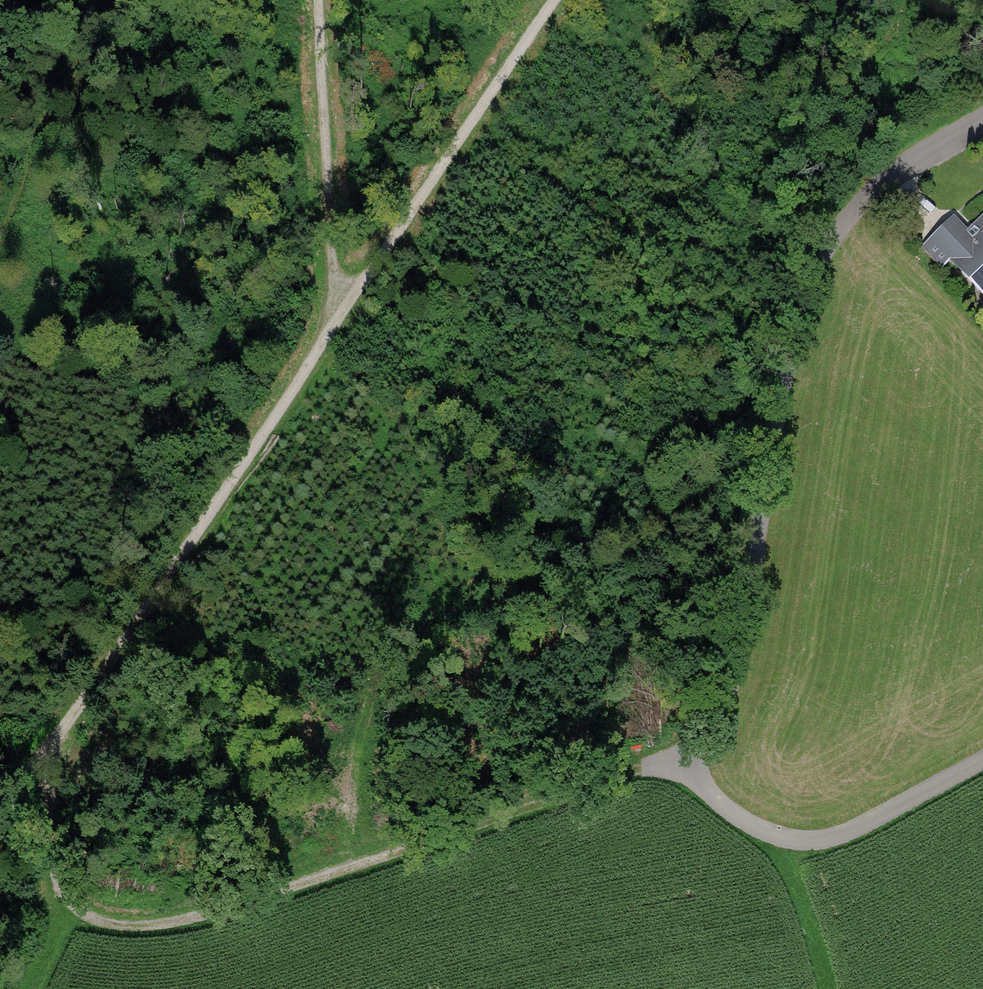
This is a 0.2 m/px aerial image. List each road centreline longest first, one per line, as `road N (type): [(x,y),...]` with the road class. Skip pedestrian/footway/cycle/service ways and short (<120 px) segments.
road 1 (residential): [(982,765),(830,842),(777,837),(727,811),(689,771),(737,671),(773,417),(833,230),(859,198),(982,128)]
road 2 (track): [(0,795),(43,760),(558,0)]
road 3 (track): [(689,771),(635,770),(172,929),(117,932),(86,911),(55,860),(43,760)]
road 4 (track): [(313,0),(333,331)]

